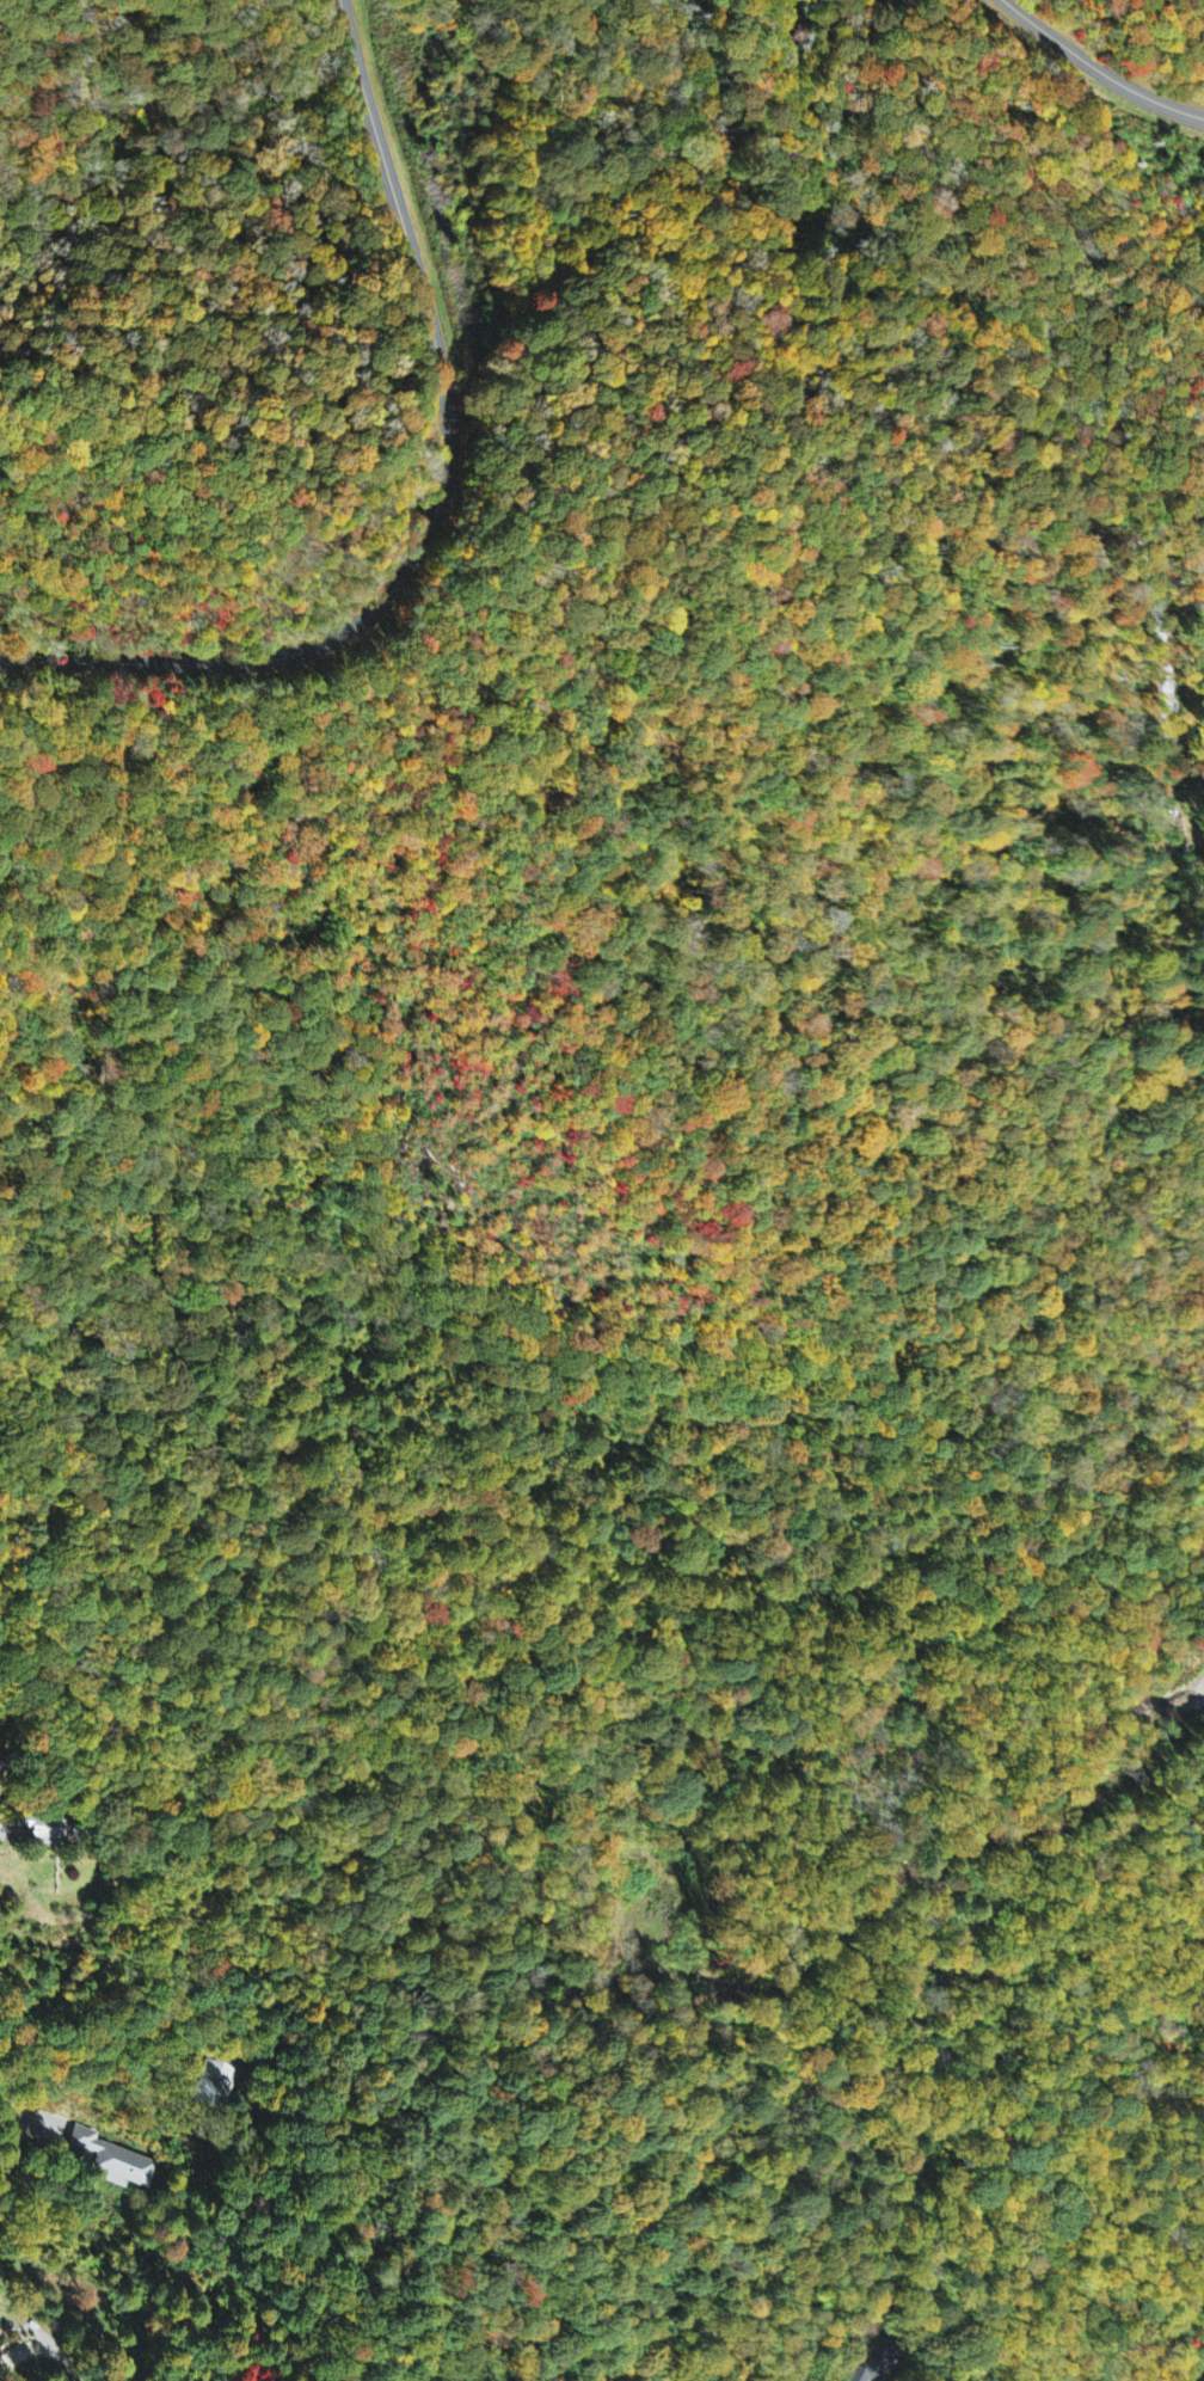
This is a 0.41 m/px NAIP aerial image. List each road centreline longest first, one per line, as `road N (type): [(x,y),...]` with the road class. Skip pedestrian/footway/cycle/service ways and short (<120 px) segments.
road 1 (secondary): [(0,662),(231,663),(303,651),(379,608),(431,536),(452,460),(449,399),(343,0)]
road 2 (secondary): [(1009,0),(1116,79),(1203,117)]
road 3 (residential): [(0,1706),(48,1724),(115,1719),(194,1699)]
road 4 (residential): [(0,1616),(44,1538),(43,1514),(19,1505),(0,1510)]

